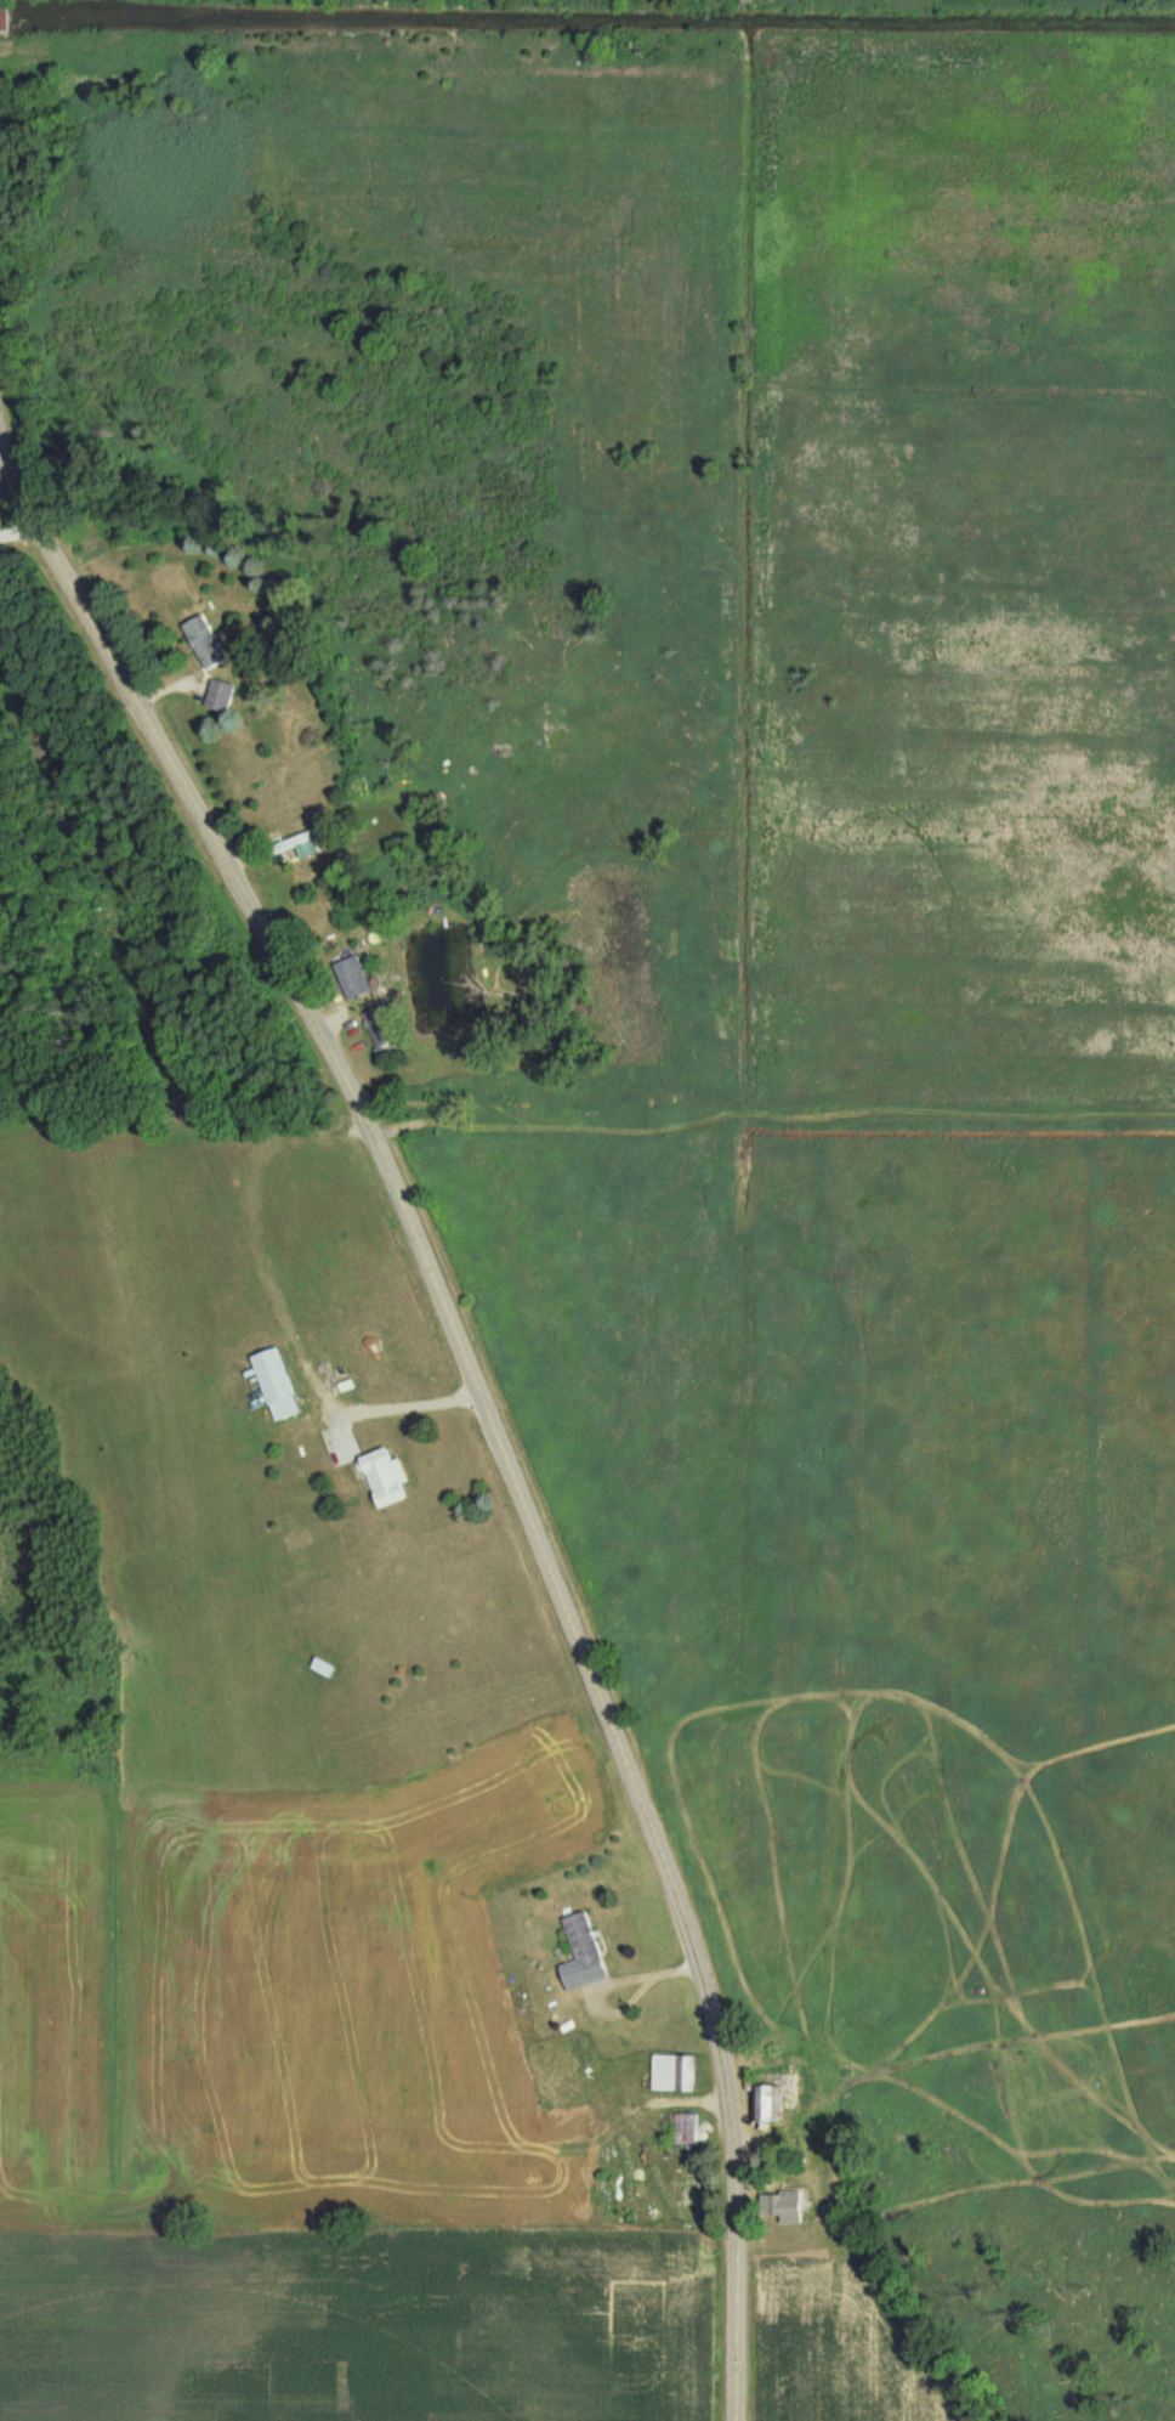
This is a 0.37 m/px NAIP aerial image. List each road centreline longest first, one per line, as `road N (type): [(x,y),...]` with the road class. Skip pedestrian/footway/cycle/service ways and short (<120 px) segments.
road 1 (residential): [(736,2420),(732,2088),(685,1911),(376,1133),(38,527),(0,433)]

